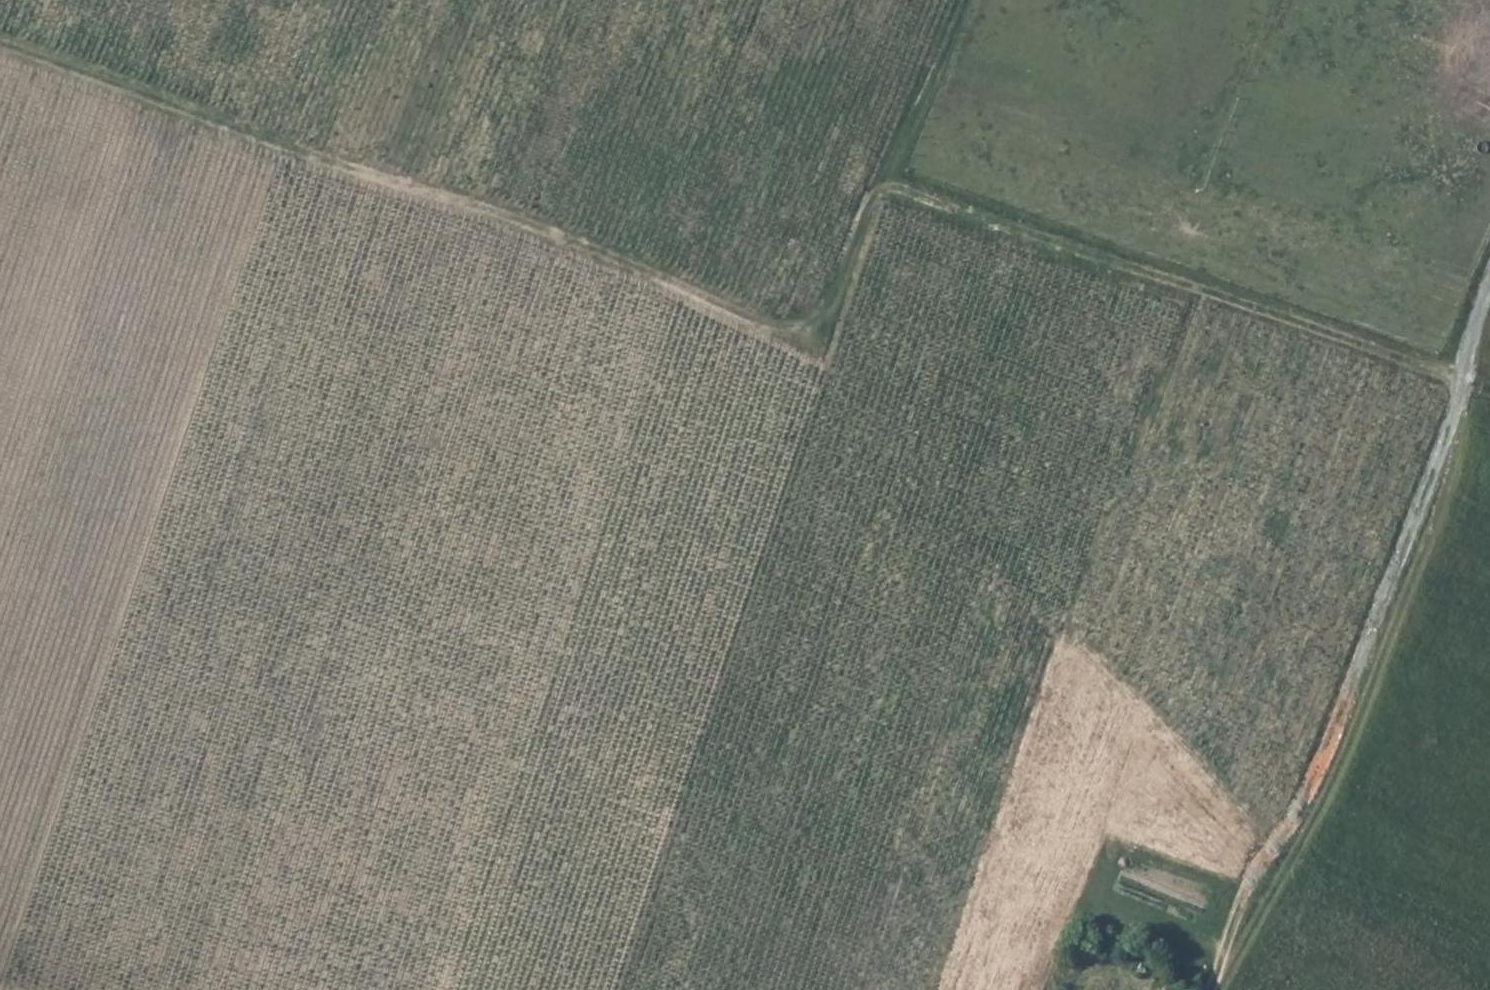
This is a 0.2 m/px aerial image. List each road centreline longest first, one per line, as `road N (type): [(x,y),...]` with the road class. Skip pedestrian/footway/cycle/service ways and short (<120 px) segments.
road 1 (track): [(964,0),(933,75),(918,76),(833,313),(789,333),(626,261),(0,52)]
road 2 (track): [(1207,989),(1261,842),(1285,835),(1489,305)]

